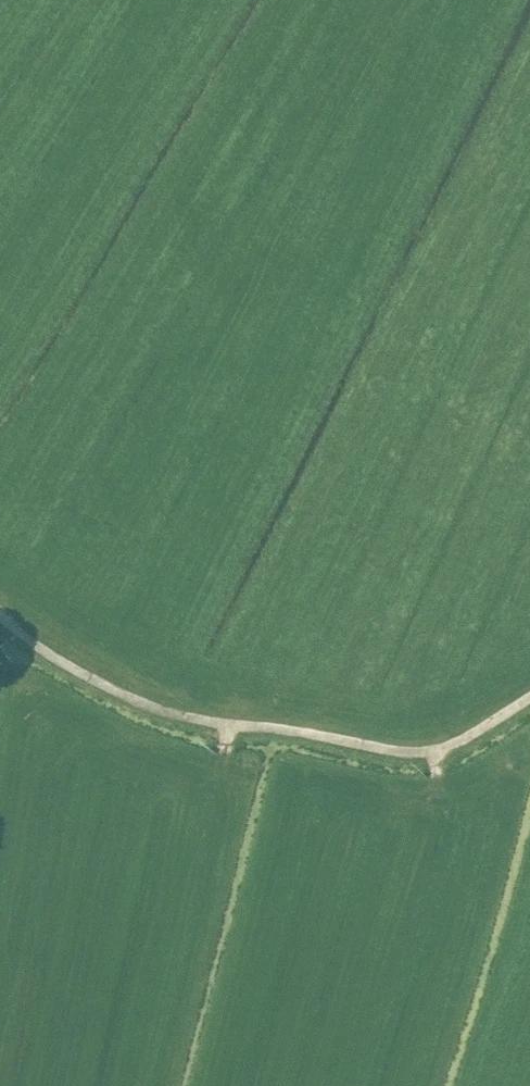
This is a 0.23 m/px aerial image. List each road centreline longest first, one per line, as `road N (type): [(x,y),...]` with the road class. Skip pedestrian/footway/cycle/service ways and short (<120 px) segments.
road 1 (track): [(0,614),(39,648),(122,694),(218,721),(403,751),(433,752),(529,696)]

